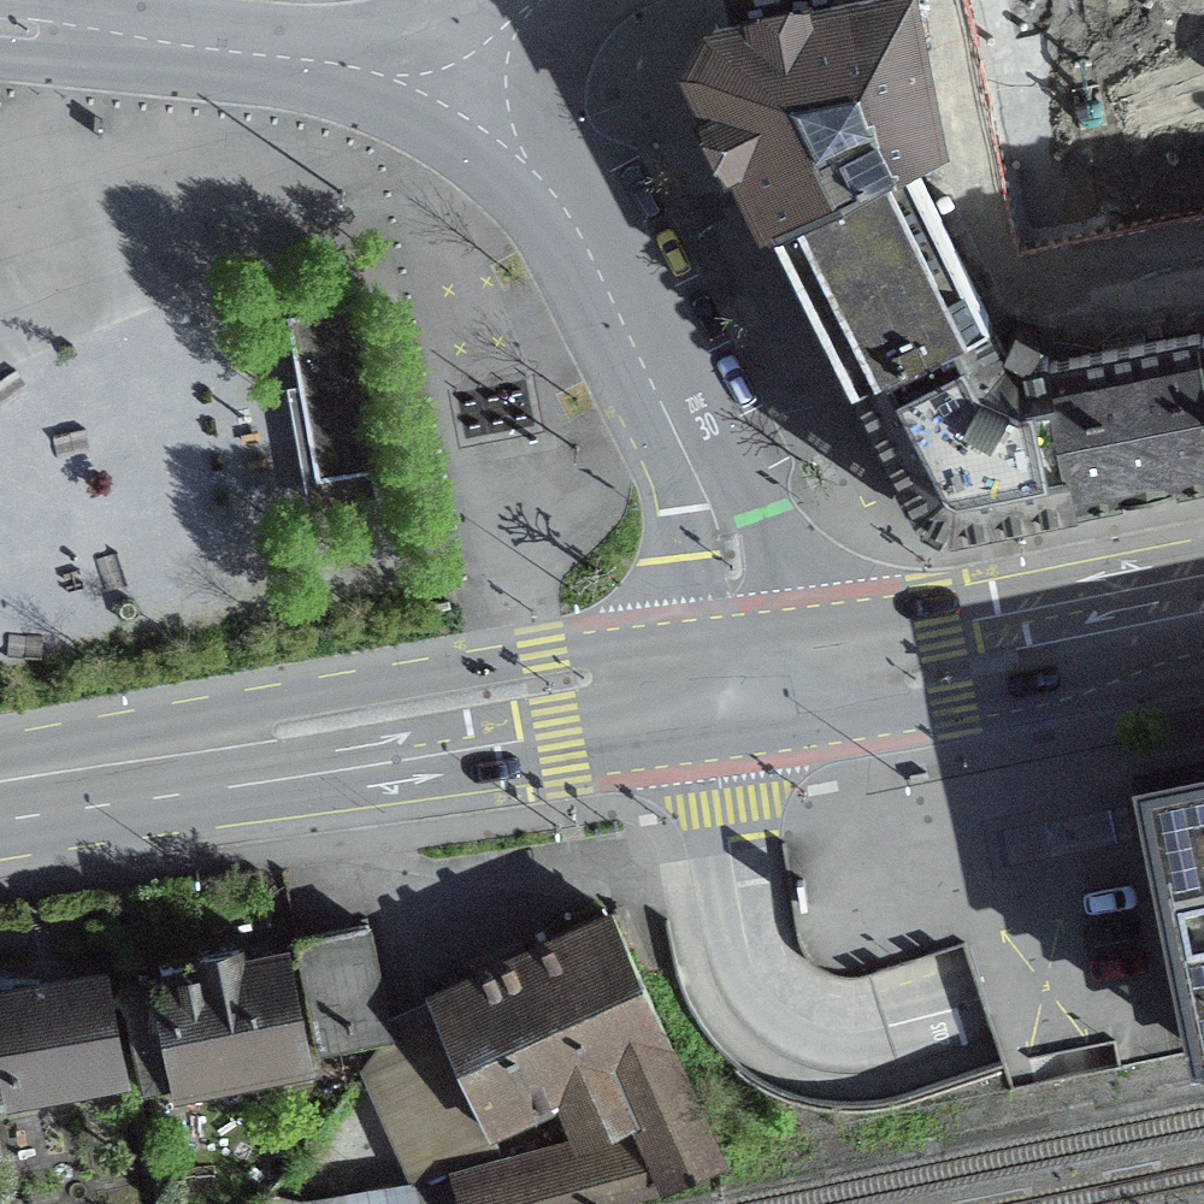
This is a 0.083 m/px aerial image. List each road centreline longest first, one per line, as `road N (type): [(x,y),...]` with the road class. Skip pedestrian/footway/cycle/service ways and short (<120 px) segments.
road 1 (primary): [(0,796),(749,682)]
road 2 (residential): [(749,682),(717,513),(577,228),(535,171),(446,88)]
road 3 (primary): [(749,682),(1203,595)]
road 4 (residential): [(446,88),(117,40)]
road 5 (residential): [(551,0),(522,12),(446,88)]

